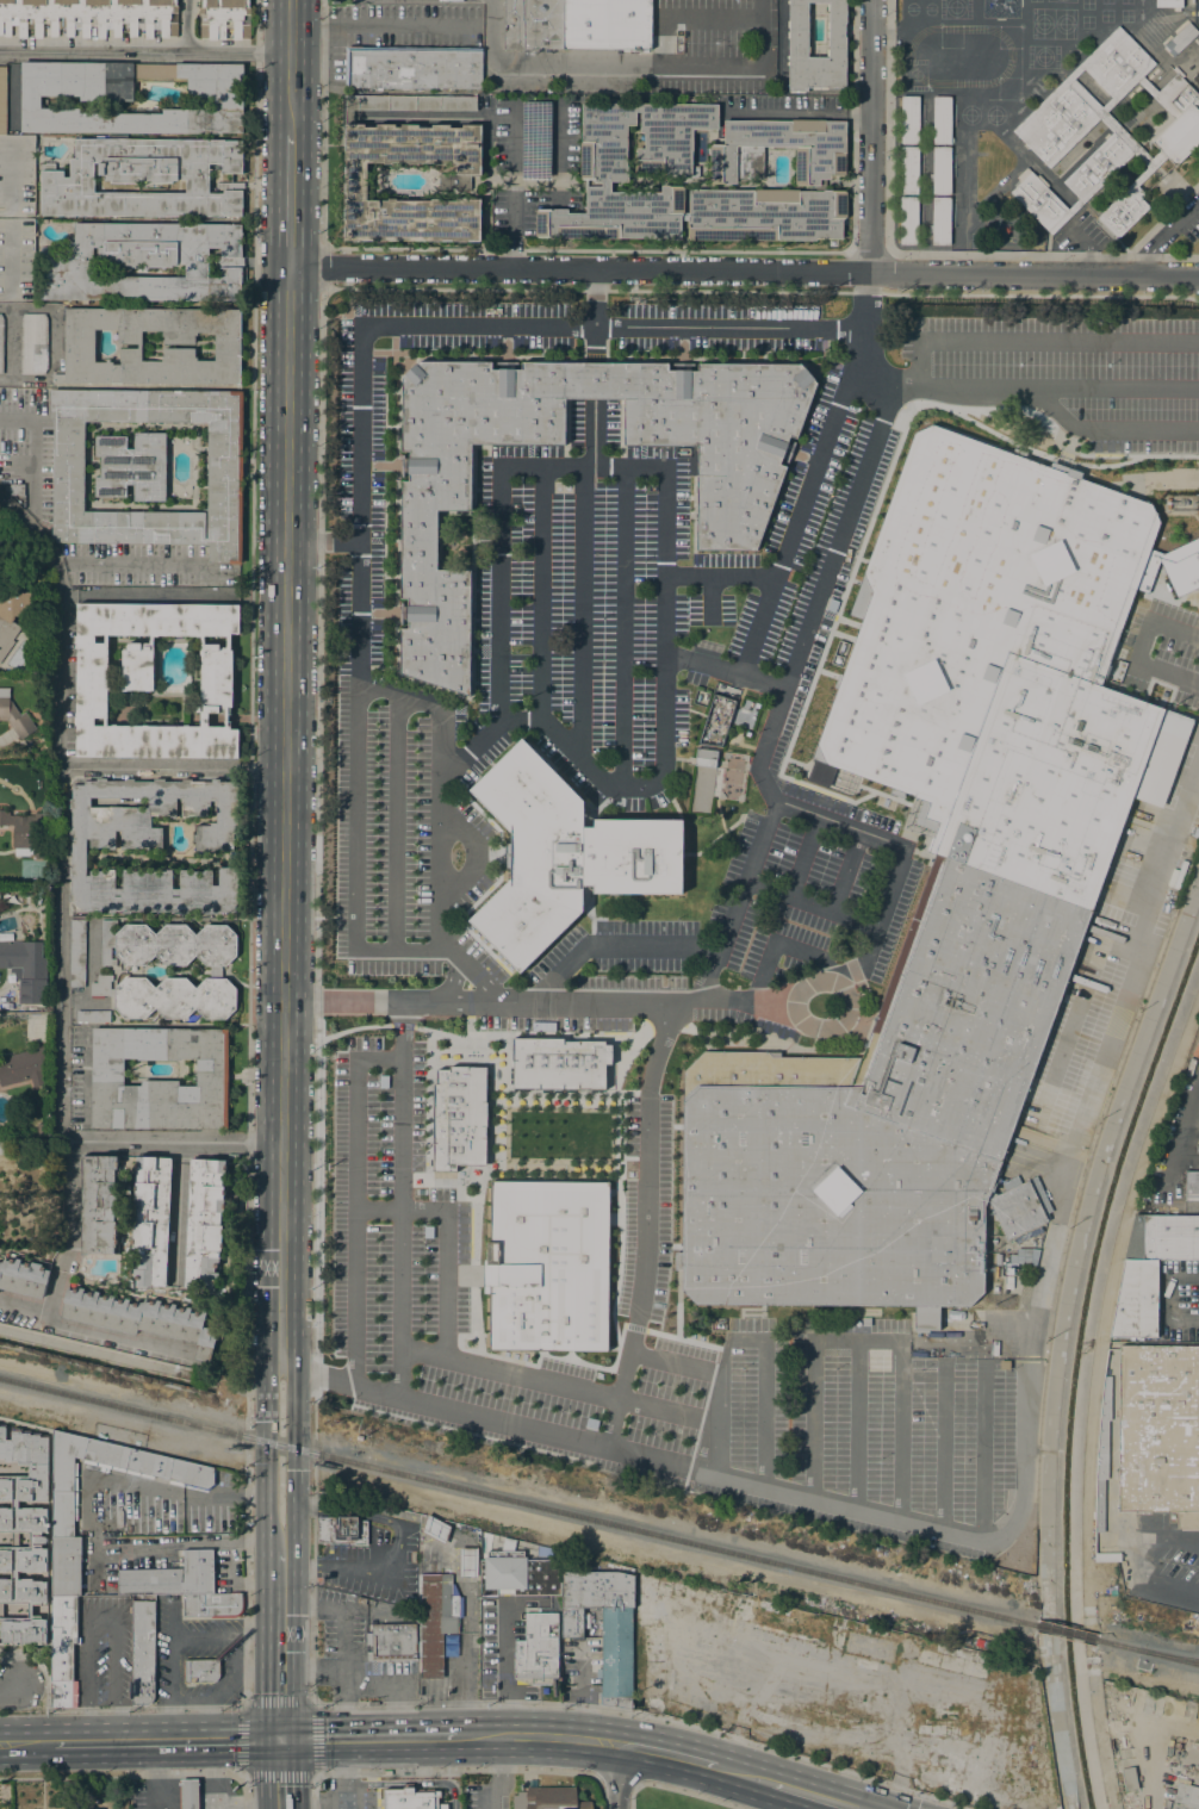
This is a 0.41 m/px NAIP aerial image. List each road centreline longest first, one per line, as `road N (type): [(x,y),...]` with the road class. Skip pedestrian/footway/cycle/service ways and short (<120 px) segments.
road 1 (primary): [(288,267),(280,1325)]
road 2 (residential): [(1198,276),(288,267)]
road 3 (residential): [(869,273),(870,0)]
road 4 (primary): [(280,1737),(54,1742)]
road 5 (primary): [(280,1543),(294,1508),(296,1471),(296,1367),(280,1325)]
road 6 (primary): [(280,1325),(265,1369),(263,1421),(265,1505),(280,1543)]
road 7 (primary): [(280,1543),(280,1737)]
road 8 (primary): [(453,1735),(280,1737)]
road 9 (primary): [(617,1742),(453,1735)]
road 10 (primary): [(290,0),(288,136)]
road 11 (primary): [(288,136),(288,267)]

